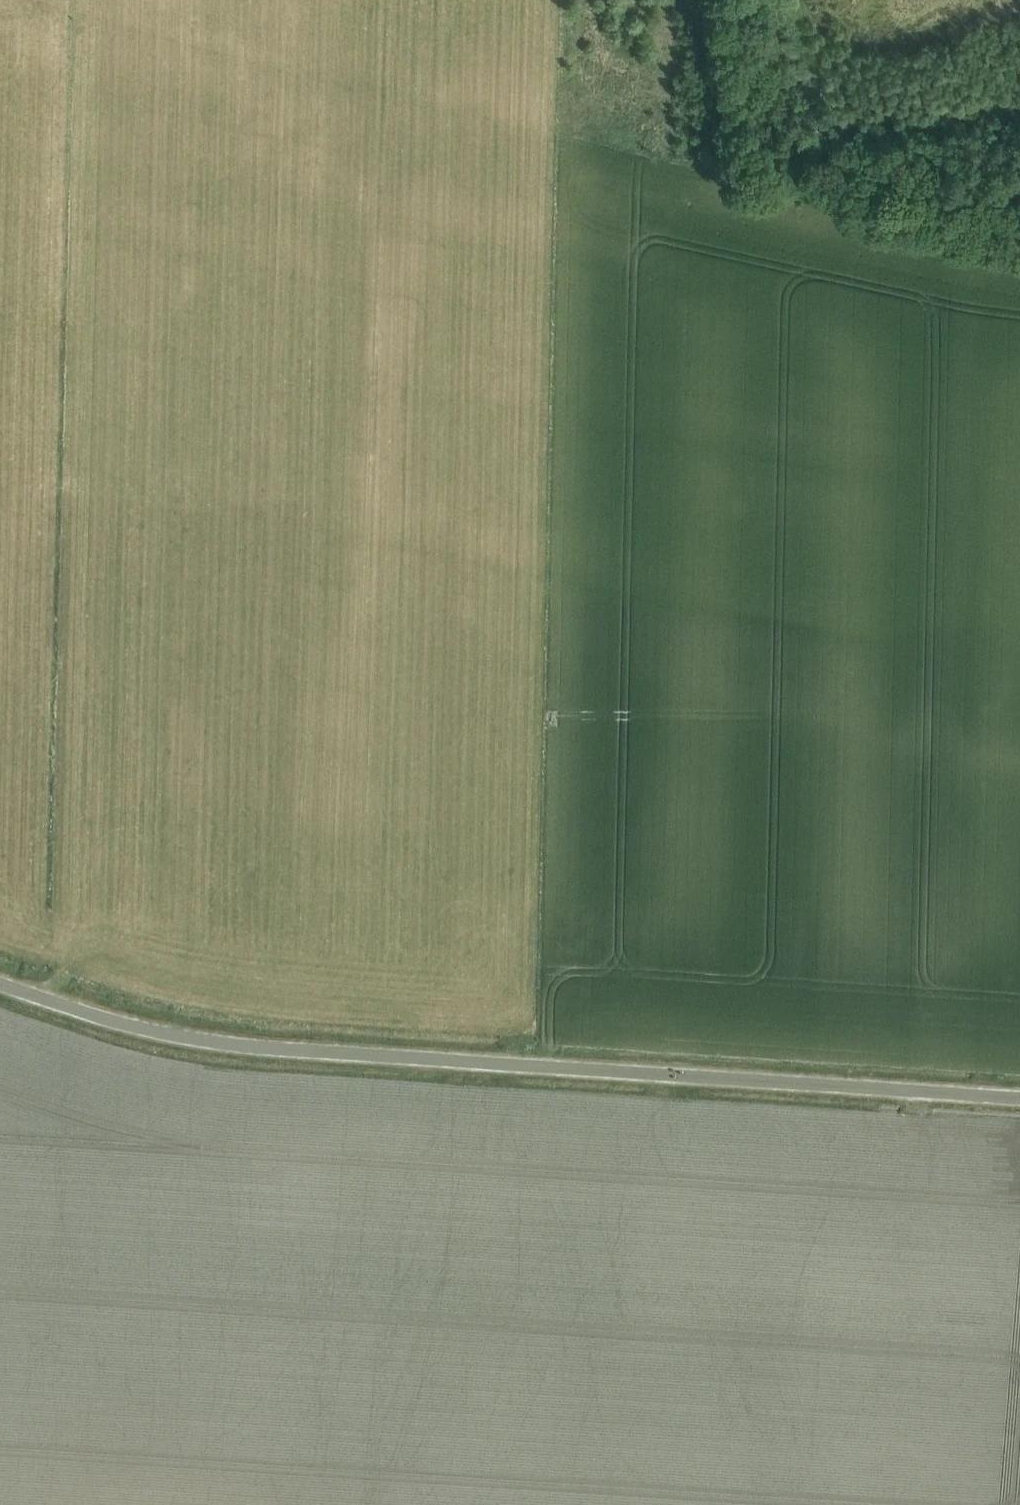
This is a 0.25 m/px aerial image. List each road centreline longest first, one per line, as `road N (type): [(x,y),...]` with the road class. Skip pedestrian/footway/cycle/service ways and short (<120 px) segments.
road 1 (unclassified): [(1019,1096),(211,1042),(112,1022),(0,984)]

